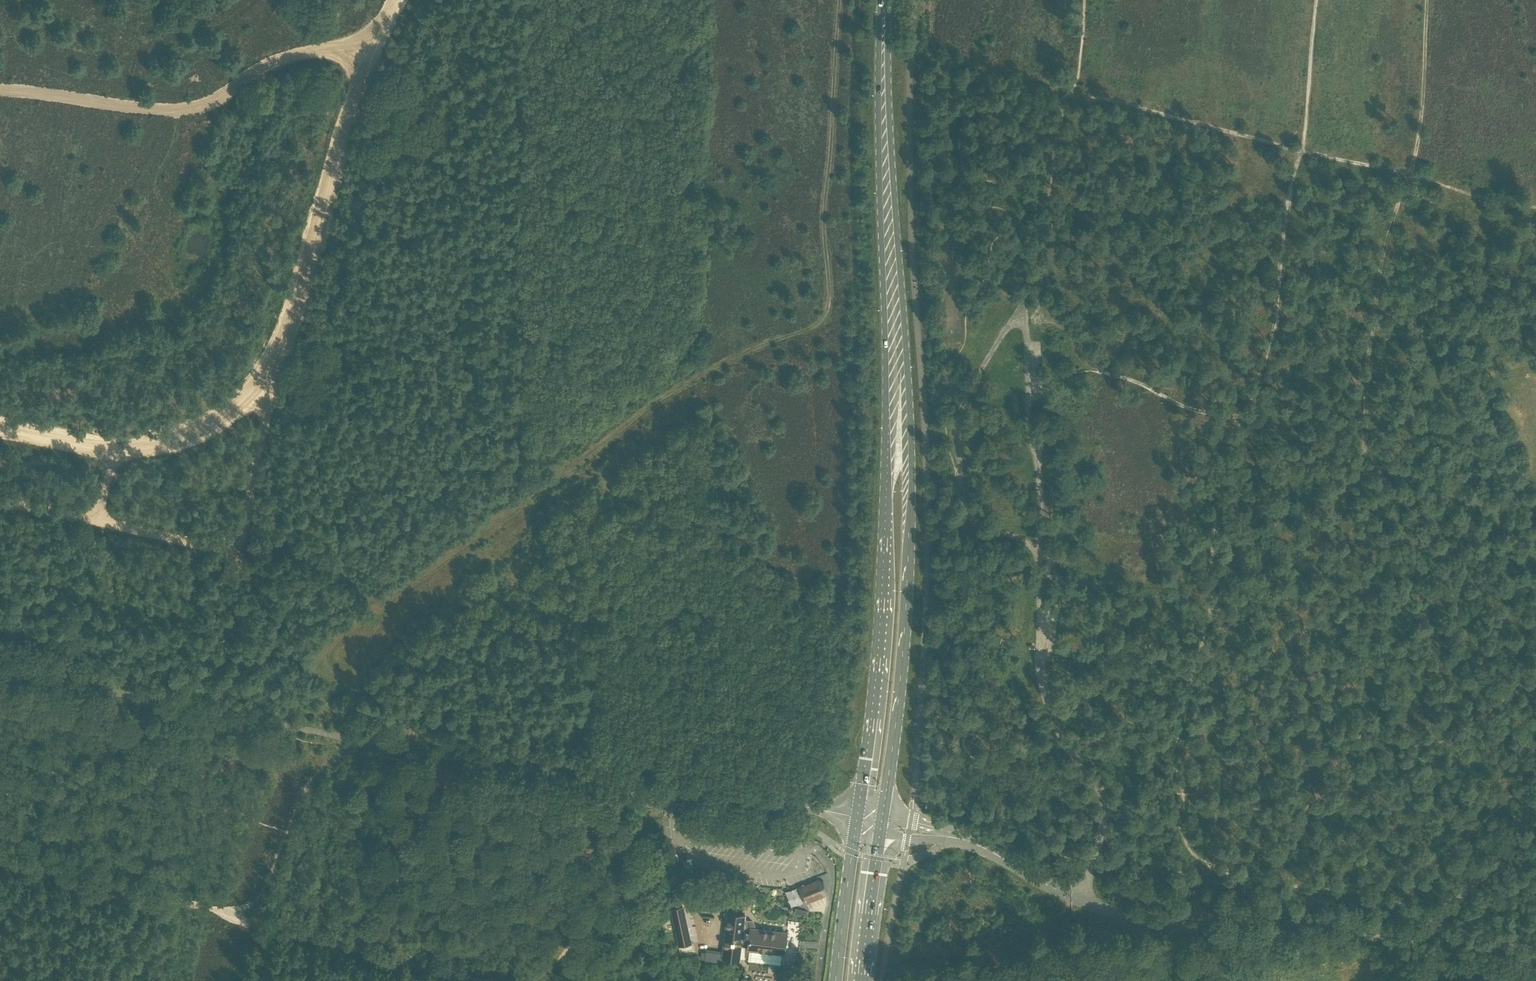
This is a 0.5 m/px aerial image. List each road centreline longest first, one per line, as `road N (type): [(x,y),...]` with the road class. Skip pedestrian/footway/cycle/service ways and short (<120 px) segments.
road 1 (track): [(1209,867),(1219,800),(1181,791),(1171,756),(1208,615),(1215,534),(1236,439),(1250,416),(1296,144),(1304,146),(1316,0)]
road 2 (unclassified): [(857,819),(700,786),(673,801),(0,669)]
road 3 (track): [(392,0),(289,320),(257,389),(179,440),(130,446),(0,427)]
road 4 (track): [(639,891),(653,843),(635,794),(401,957),(248,920)]
road 5 (unclassified): [(1080,901),(1191,929),(1403,936),(1427,927),(1535,820)]
road 6 (primary): [(882,824),(908,599),(909,419),(896,351)]
road 7 (primary): [(896,351),(889,572),(857,819)]
road 8 (primary): [(896,351),(879,0)]
road 9 (track): [(207,711),(269,403),(257,389)]
road 10 (track): [(1216,951),(1150,944),(961,979)]
road 11 (unclassified): [(1080,901),(960,839),(882,824)]
road 12 (track): [(248,920),(299,800),(344,737)]
road 13 (track): [(1351,461),(1424,480),(1535,534)]
road 14 (track): [(1409,176),(1427,0)]
road 15 (track): [(390,980),(401,957),(550,978)]
road 16 (primary): [(857,819),(838,980)]
road 17 (primary): [(863,980),(882,824)]
road 18 (track): [(1535,947),(1444,938),(1397,901)]
road 19 (track): [(141,889),(0,856)]
road 20 (track): [(549,980),(577,931),(639,891)]

